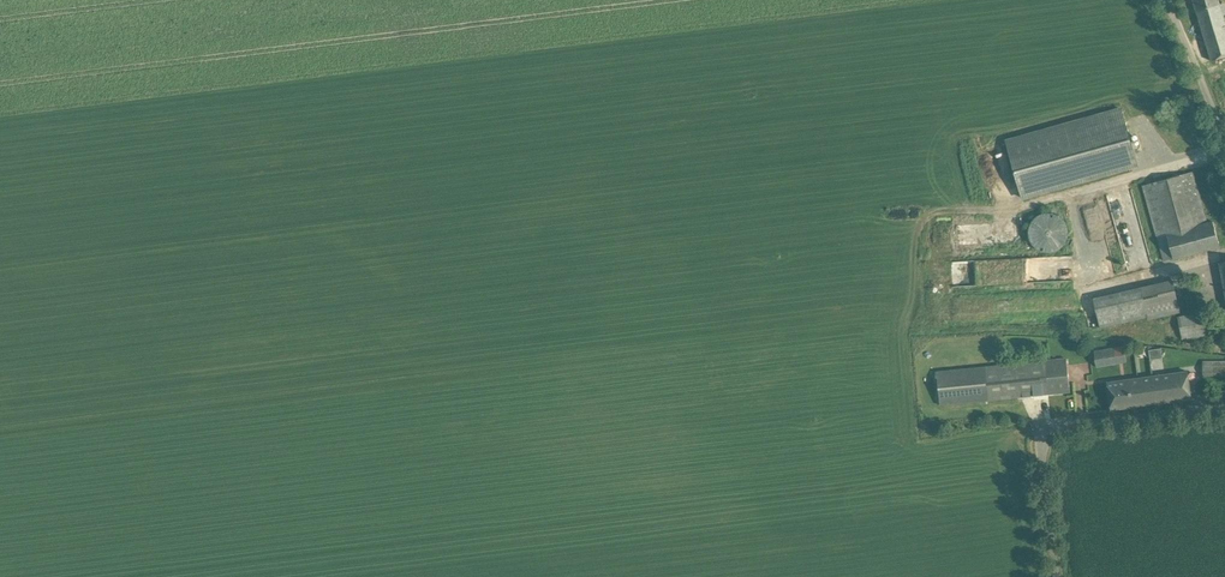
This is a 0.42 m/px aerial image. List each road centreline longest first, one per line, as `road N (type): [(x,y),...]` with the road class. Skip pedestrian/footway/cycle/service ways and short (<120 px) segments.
road 1 (unclassified): [(1060,576),(1043,450),(1048,433),(1224,408)]
road 2 (unclassified): [(1224,138),(1167,0)]

